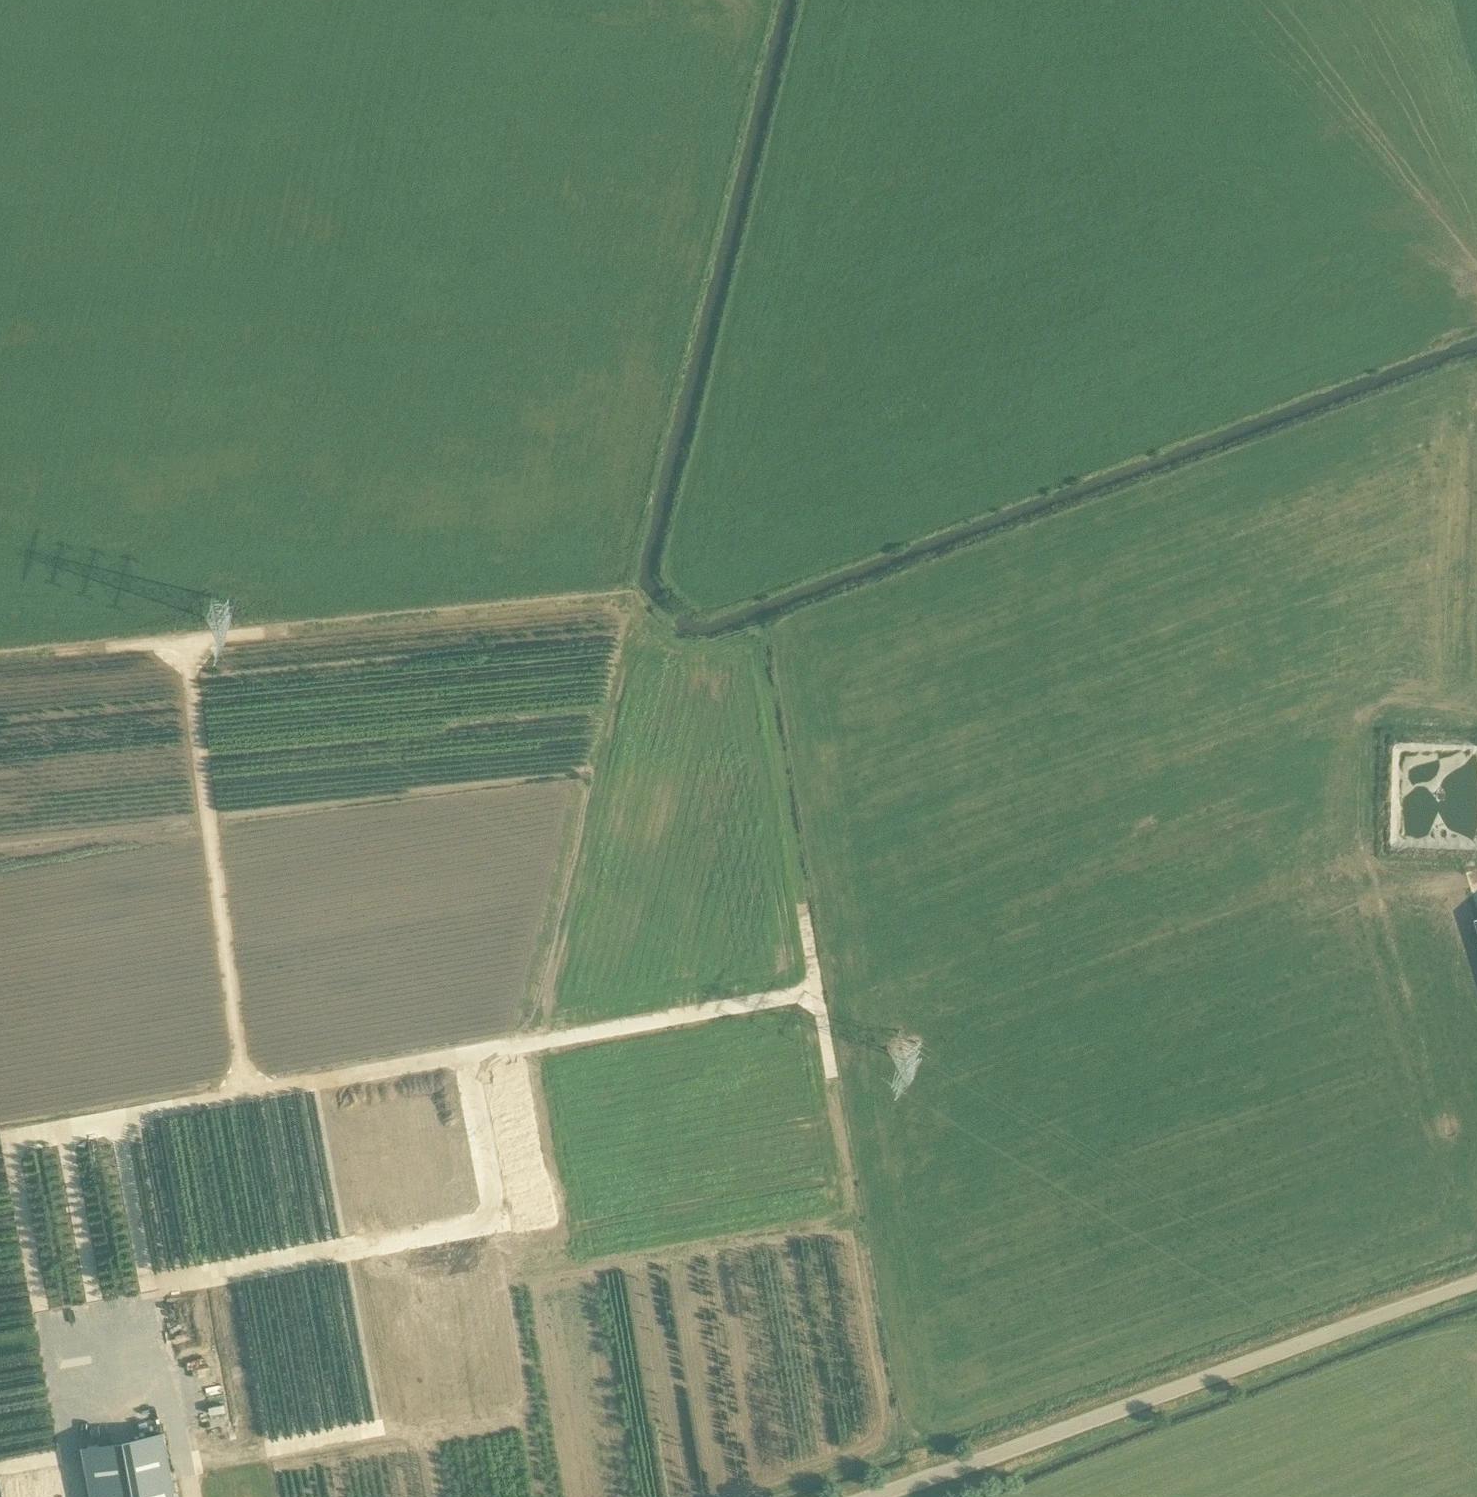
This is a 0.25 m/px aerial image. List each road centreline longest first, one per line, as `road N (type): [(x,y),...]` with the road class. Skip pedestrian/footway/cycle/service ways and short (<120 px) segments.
road 1 (unclassified): [(863,1496),(1476,1286)]

